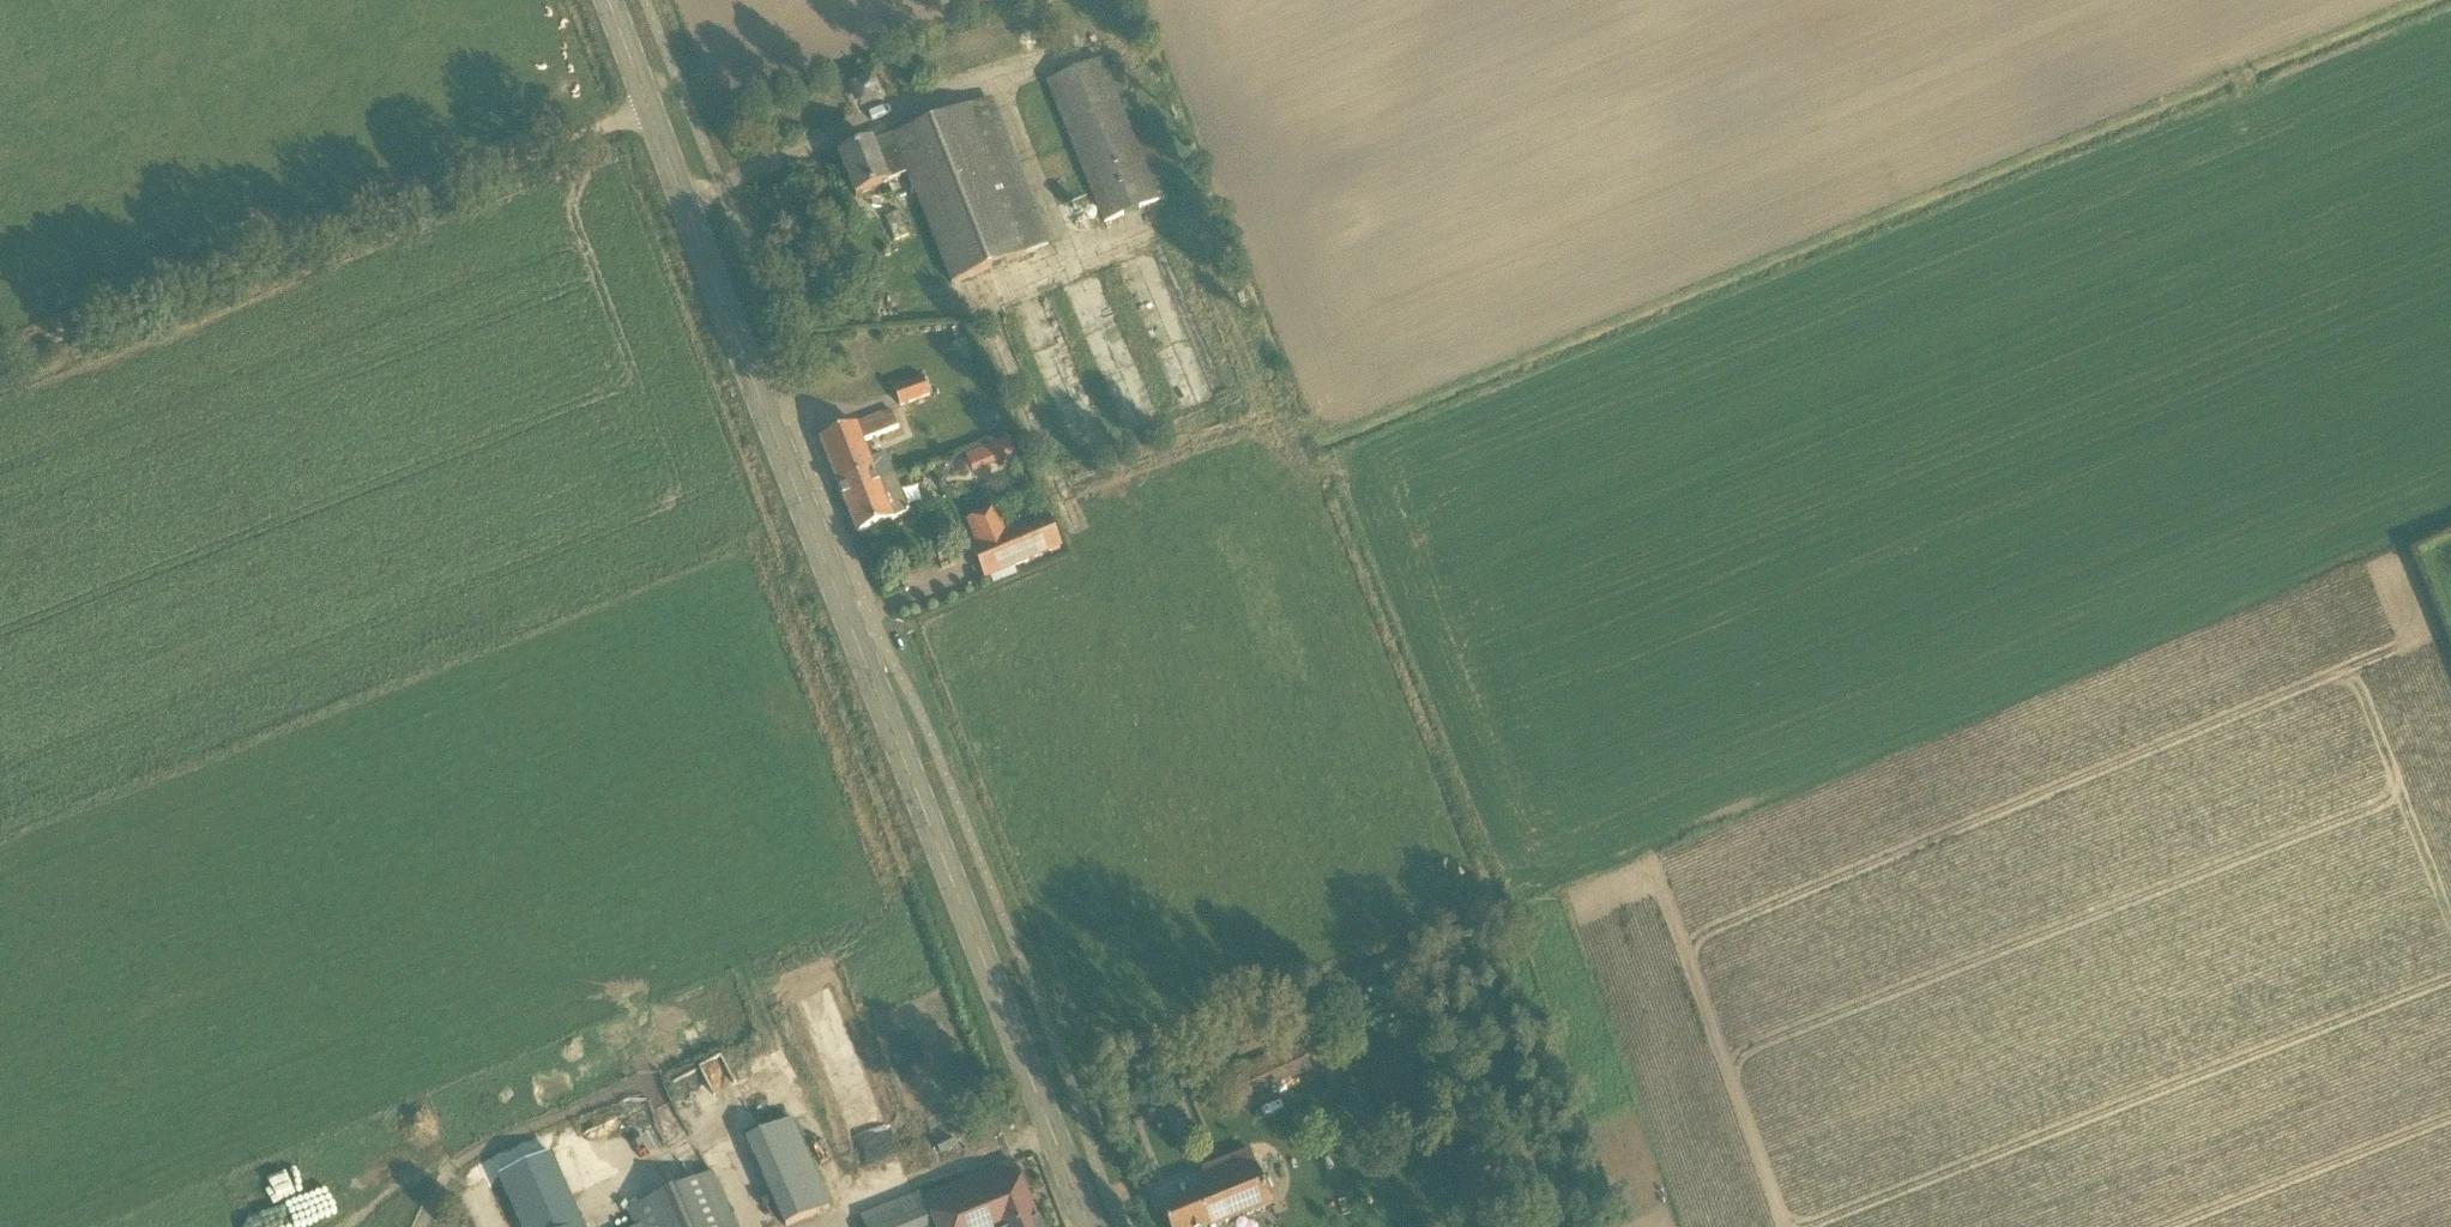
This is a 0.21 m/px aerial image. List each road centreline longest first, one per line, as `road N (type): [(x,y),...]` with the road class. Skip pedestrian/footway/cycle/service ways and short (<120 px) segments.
road 1 (secondary): [(1089,1226),(604,0)]
road 2 (track): [(649,114),(0,371)]

